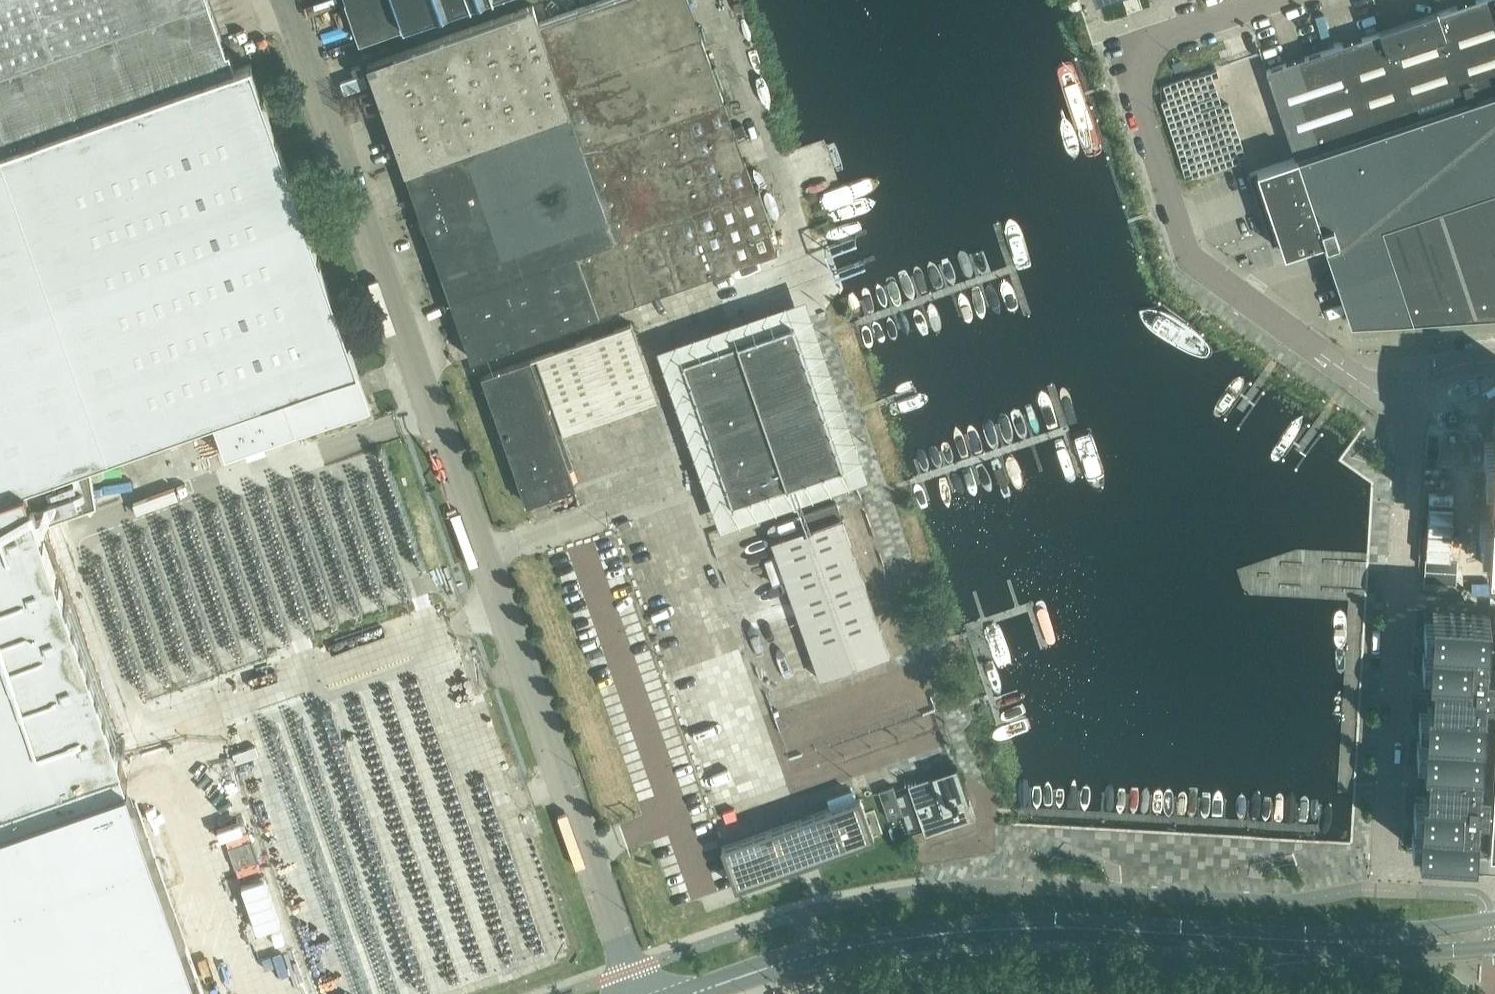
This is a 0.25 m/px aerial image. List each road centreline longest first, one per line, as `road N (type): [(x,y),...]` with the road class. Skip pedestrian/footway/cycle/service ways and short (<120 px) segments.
road 1 (unclassified): [(634,993),(289,0)]
road 2 (unclassified): [(1414,411),(1190,265),(1135,99),(1132,60),(1167,31),(1267,0)]
road 3 (unclassified): [(790,958),(875,940),(1041,927),(1334,941)]
road 4 (unclassified): [(1389,863),(1414,411)]

